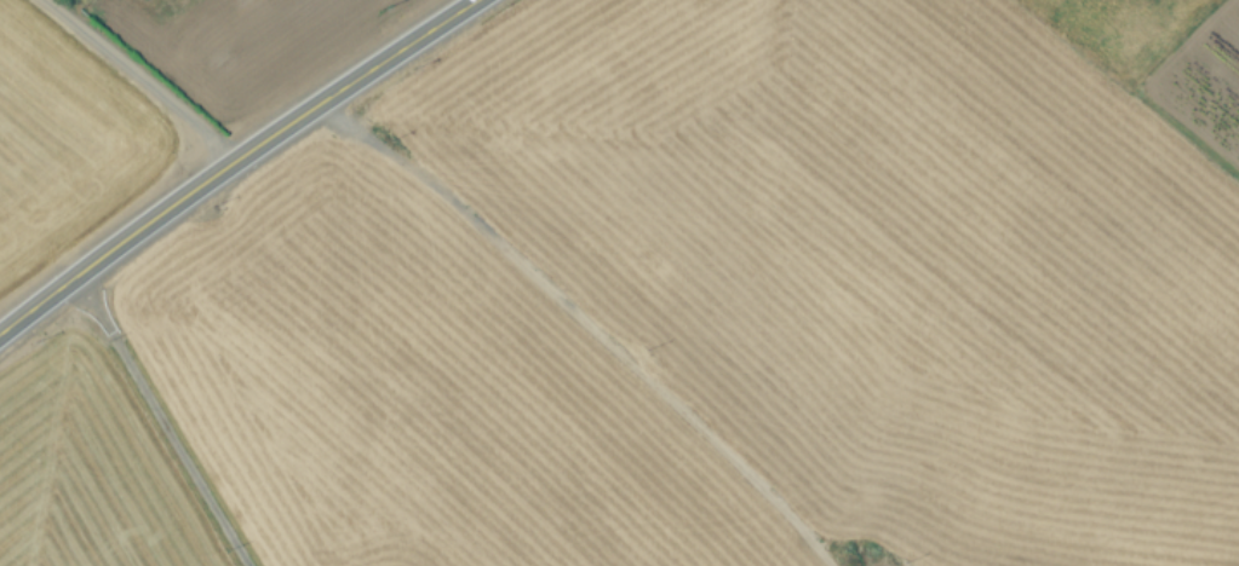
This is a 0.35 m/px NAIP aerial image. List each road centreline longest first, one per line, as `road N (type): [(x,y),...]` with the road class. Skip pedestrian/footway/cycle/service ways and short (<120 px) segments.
road 1 (primary): [(0,332),(229,163),(474,0)]

